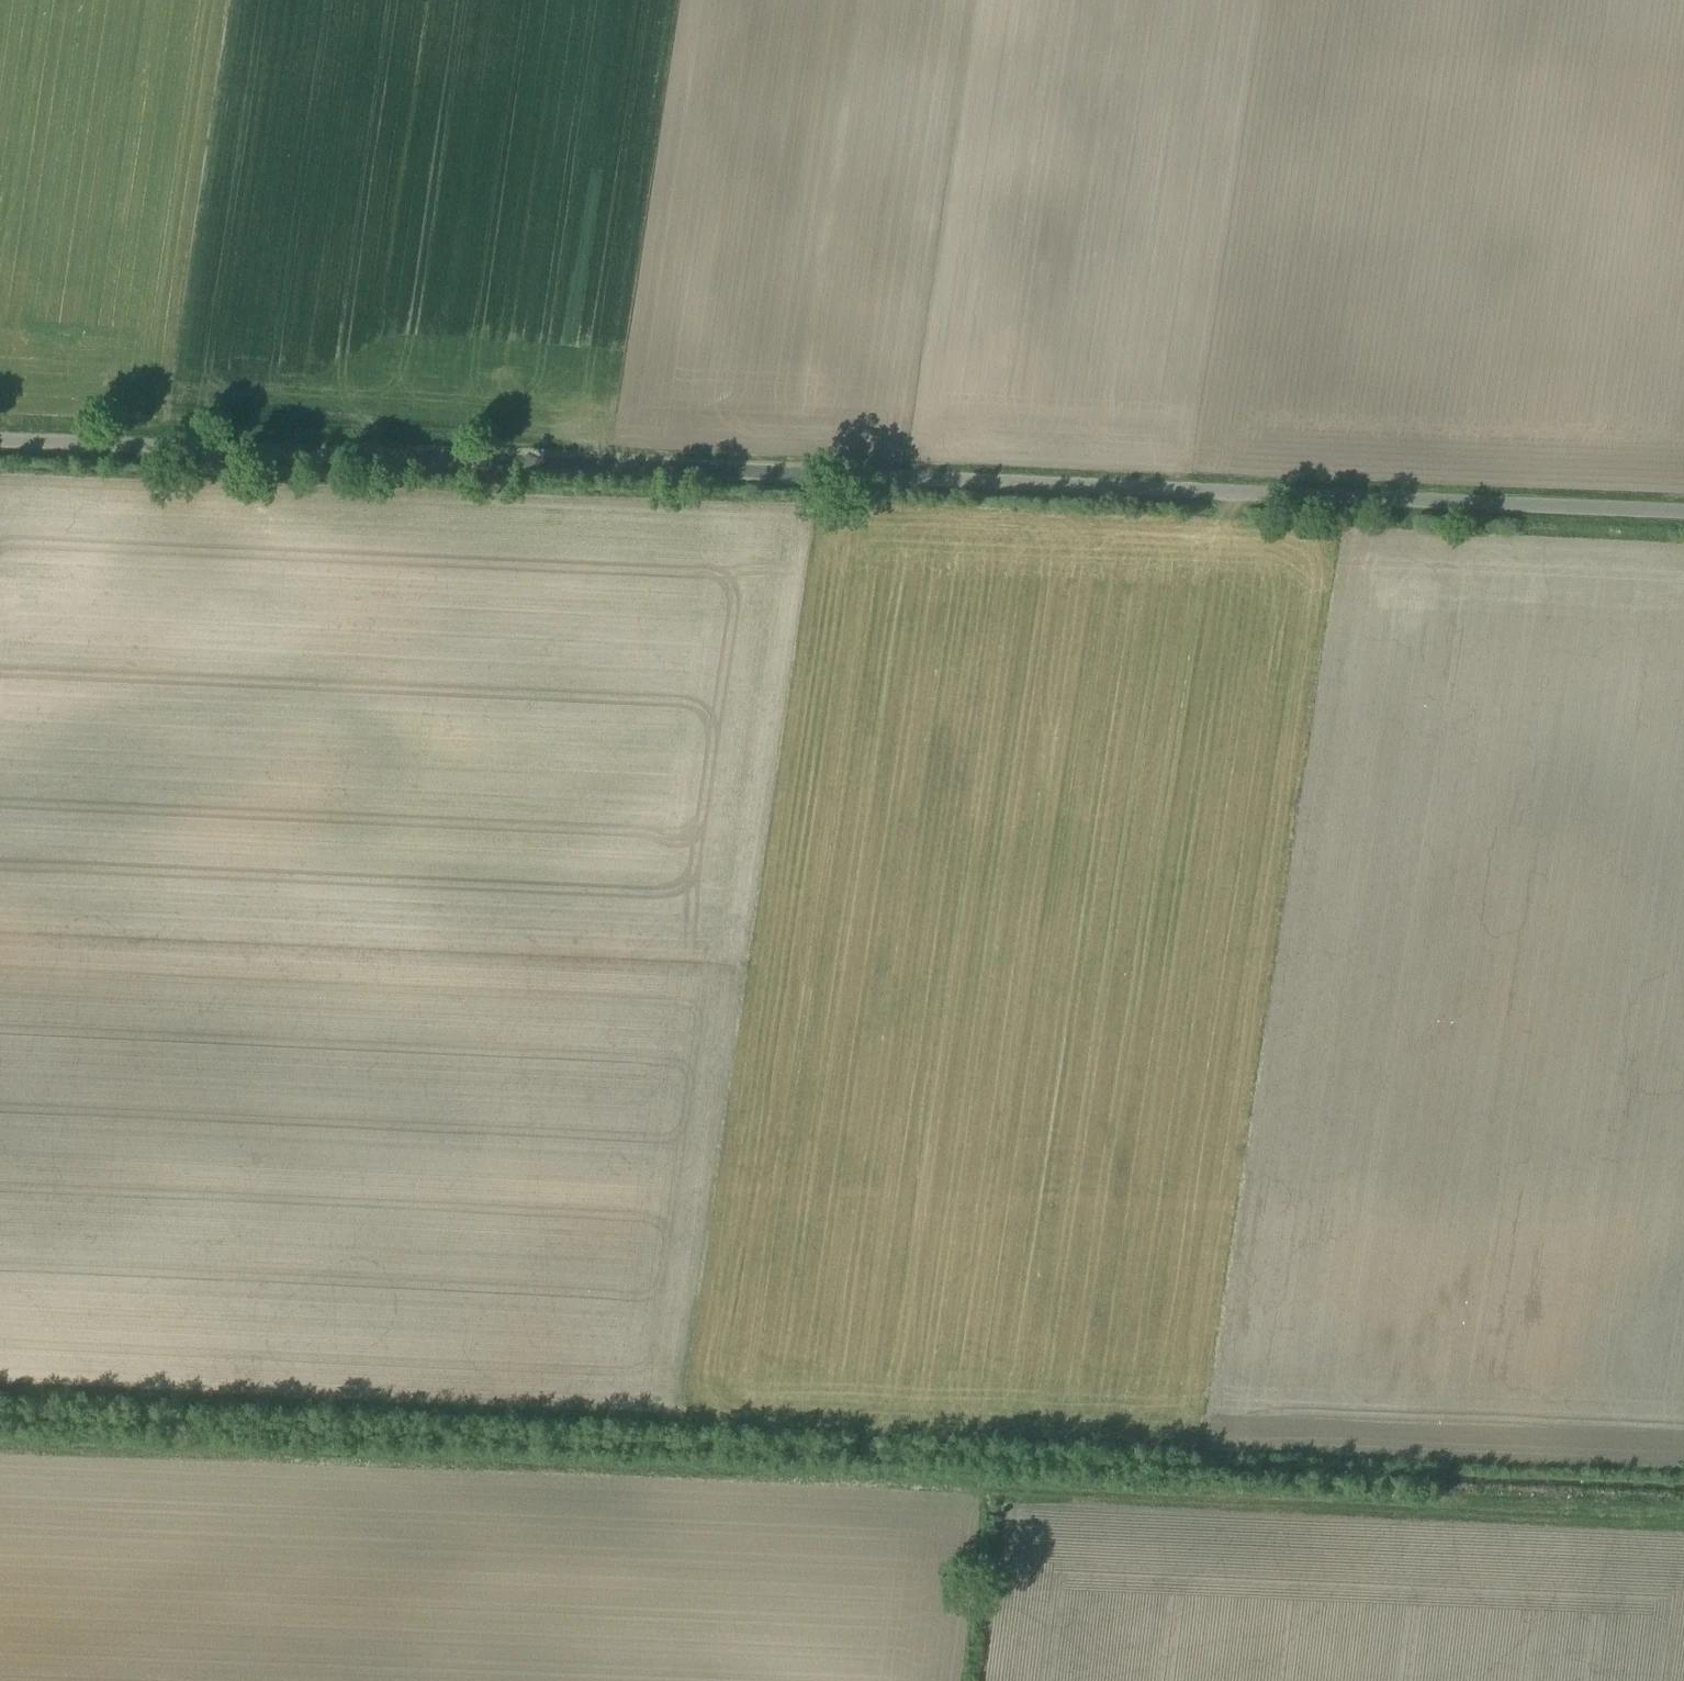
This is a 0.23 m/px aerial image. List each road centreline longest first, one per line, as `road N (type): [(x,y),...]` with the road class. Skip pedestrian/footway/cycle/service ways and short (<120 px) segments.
road 1 (unclassified): [(1683,513),(0,451)]

